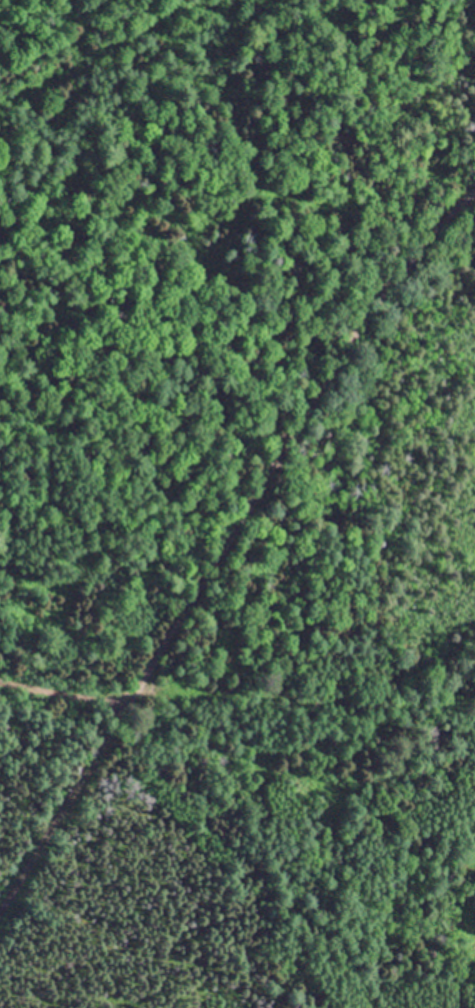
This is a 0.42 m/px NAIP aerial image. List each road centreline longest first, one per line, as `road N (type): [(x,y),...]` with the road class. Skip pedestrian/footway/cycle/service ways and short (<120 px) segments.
road 1 (track): [(474,192),(329,366),(0,903)]

